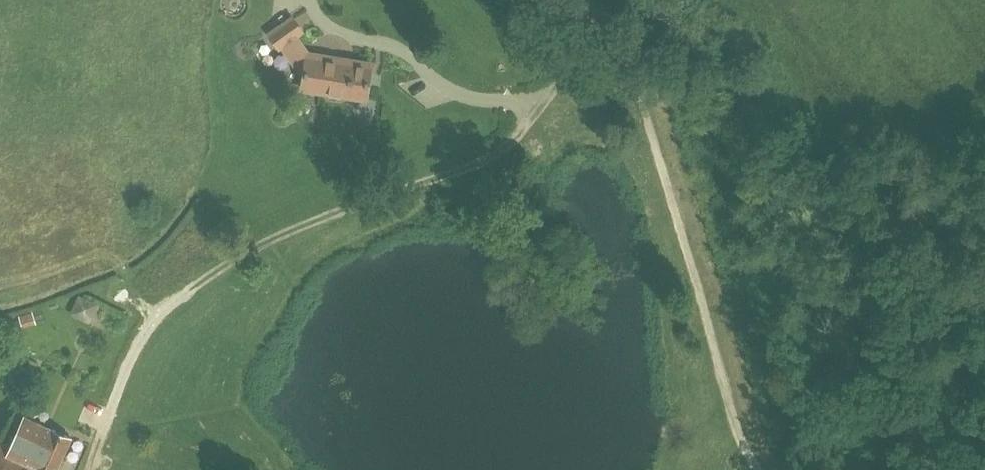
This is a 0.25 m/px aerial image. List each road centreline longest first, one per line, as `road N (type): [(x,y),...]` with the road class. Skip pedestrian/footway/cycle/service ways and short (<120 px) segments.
road 1 (track): [(583,100),(472,160),(280,228),(232,257),(149,326),(115,367),(101,399),(91,469)]
road 2 (track): [(760,469),(738,435),(718,365),(647,66),(613,0)]
road 3 (track): [(647,66),(583,100),(470,101),(450,95),(395,49),(337,42),(307,0)]

